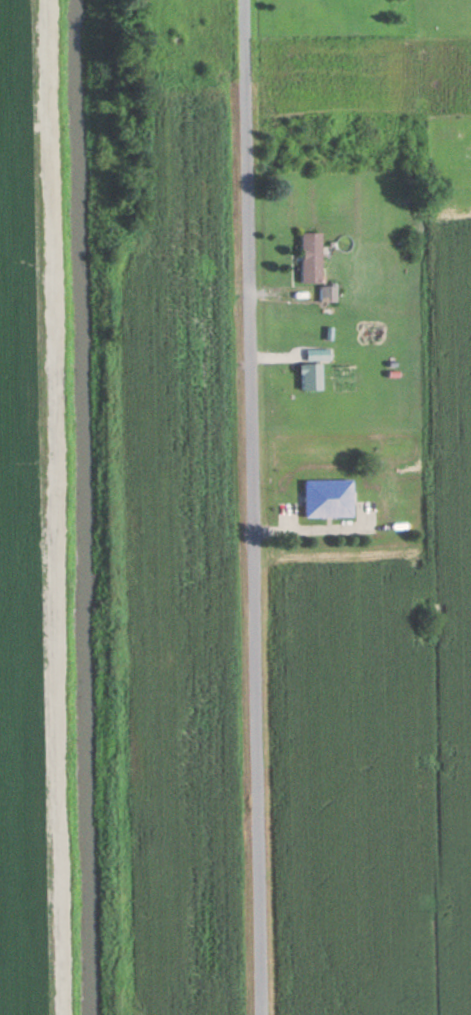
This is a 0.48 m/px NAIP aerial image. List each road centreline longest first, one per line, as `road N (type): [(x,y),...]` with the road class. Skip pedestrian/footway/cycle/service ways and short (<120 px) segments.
road 1 (residential): [(258,1014),(239,0)]

